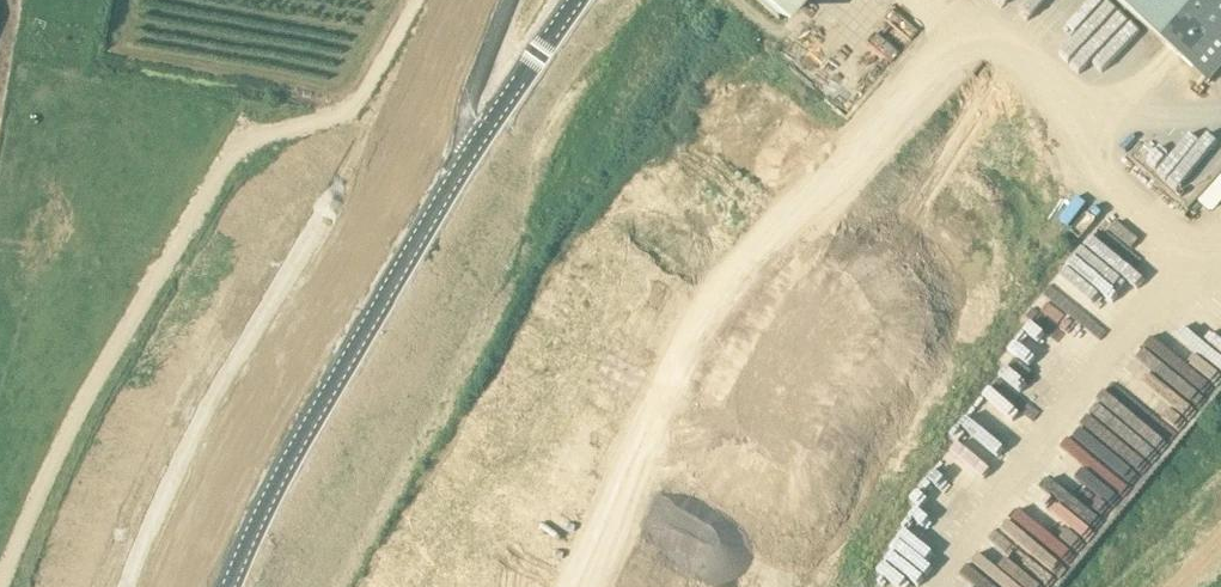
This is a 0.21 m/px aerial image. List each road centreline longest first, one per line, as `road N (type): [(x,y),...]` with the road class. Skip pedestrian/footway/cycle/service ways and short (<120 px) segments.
road 1 (tertiary): [(228,586),(285,450),(464,165)]
road 2 (tertiary): [(464,165),(591,0)]
road 3 (unclassified): [(464,165),(519,0)]

